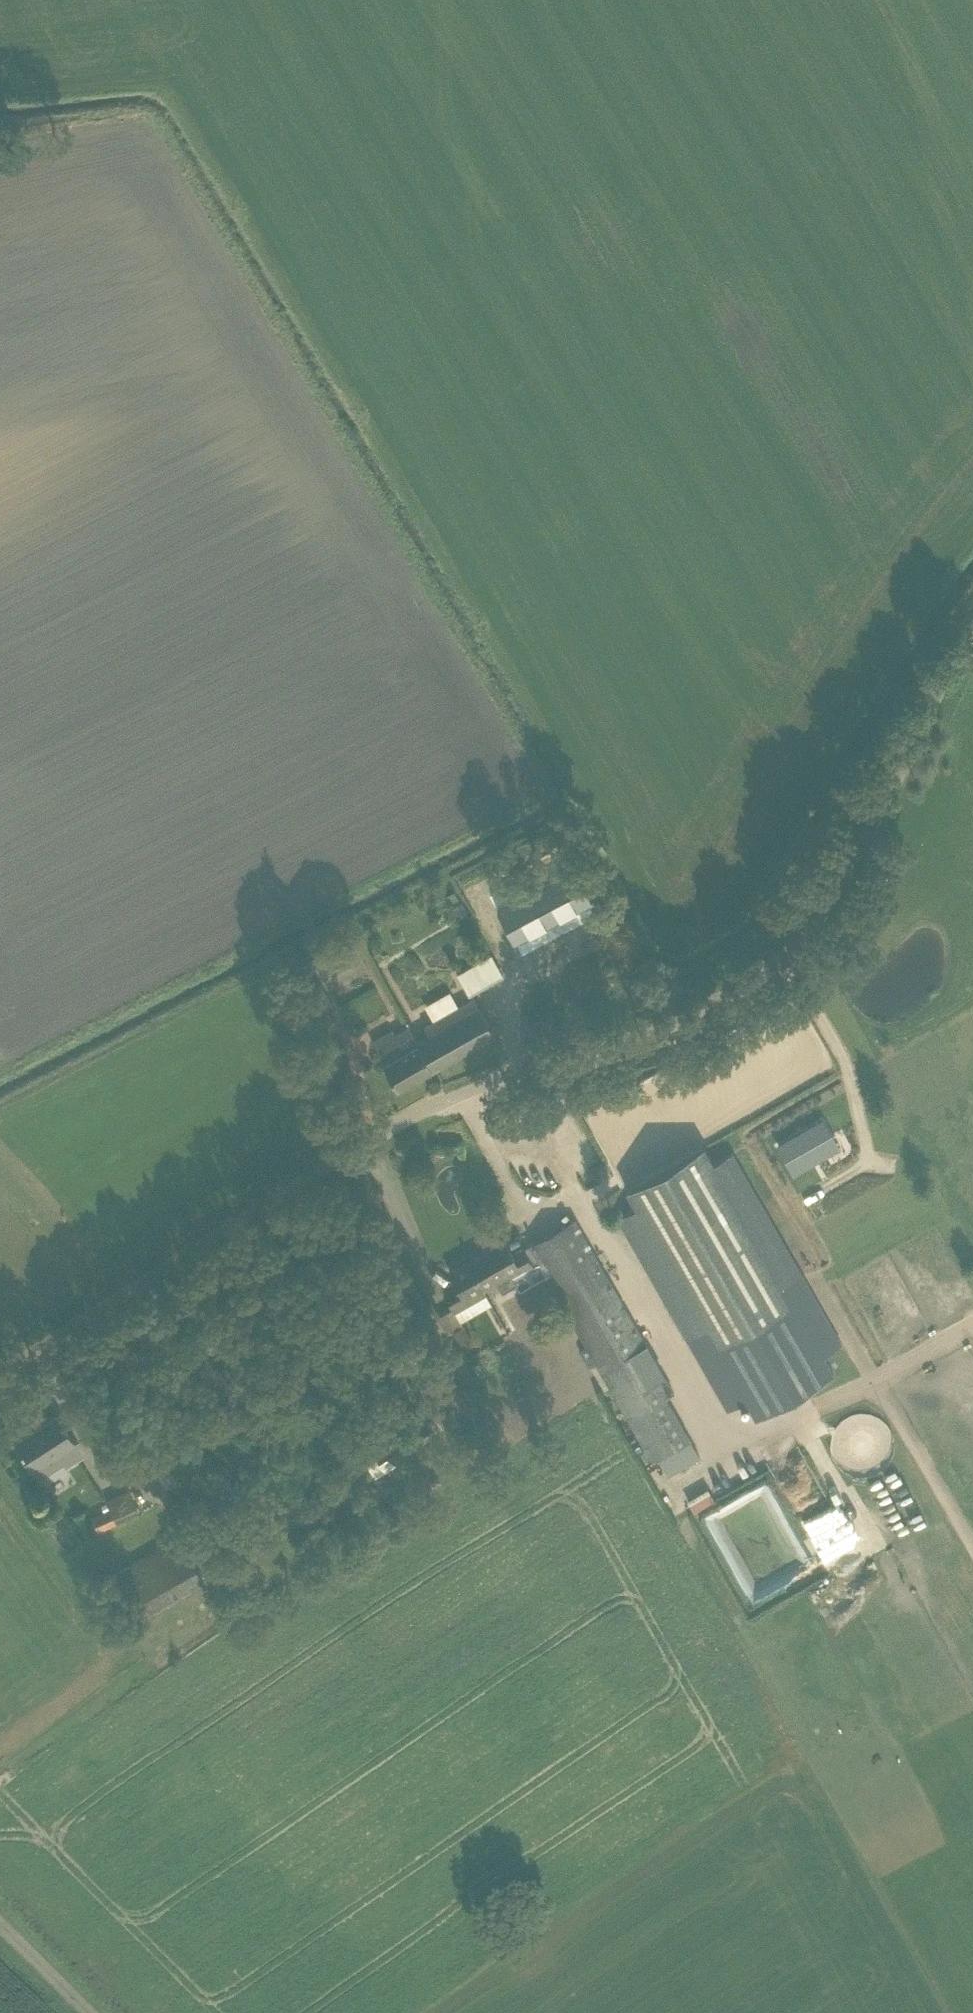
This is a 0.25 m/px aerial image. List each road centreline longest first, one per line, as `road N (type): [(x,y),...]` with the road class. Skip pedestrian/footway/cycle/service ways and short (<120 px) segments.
road 1 (unclassified): [(0,1372),(363,1143),(748,979),(837,890),(972,638)]

